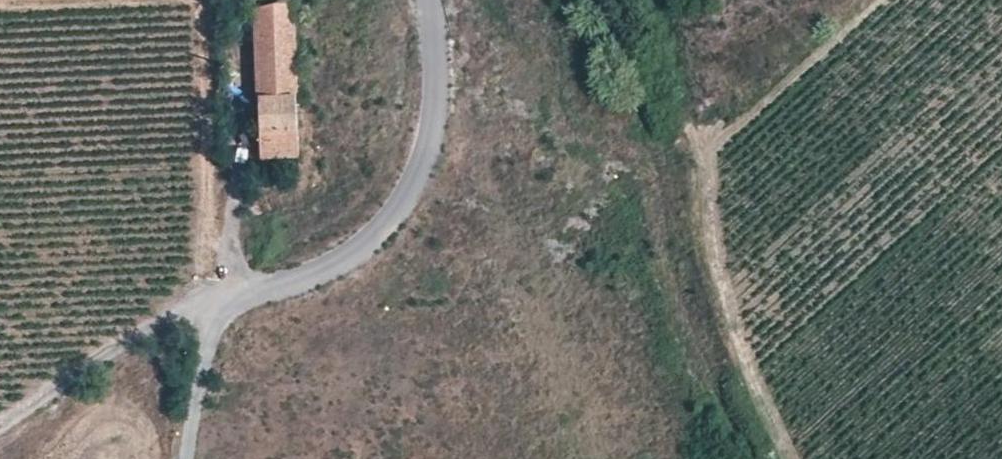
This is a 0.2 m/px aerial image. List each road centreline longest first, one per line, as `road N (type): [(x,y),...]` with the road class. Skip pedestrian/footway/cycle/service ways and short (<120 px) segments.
road 1 (unclassified): [(184,458),(215,303),(308,274),(353,247),(387,220),(414,180),(427,120),(424,0)]
road 2 (track): [(215,303),(231,227),(233,0)]
road 3 (track): [(215,303),(134,343),(0,428)]

